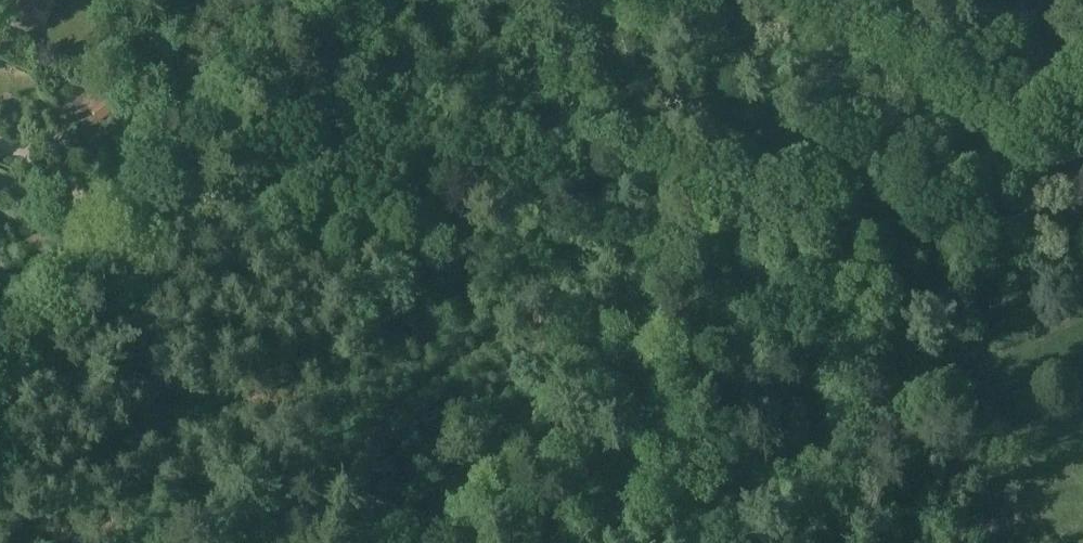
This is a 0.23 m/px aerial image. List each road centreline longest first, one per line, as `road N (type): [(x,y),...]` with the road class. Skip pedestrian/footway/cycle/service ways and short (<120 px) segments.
road 1 (unclassified): [(284,0),(232,62),(65,332),(30,364),(0,378)]
road 2 (secondary): [(1082,203),(763,0)]

